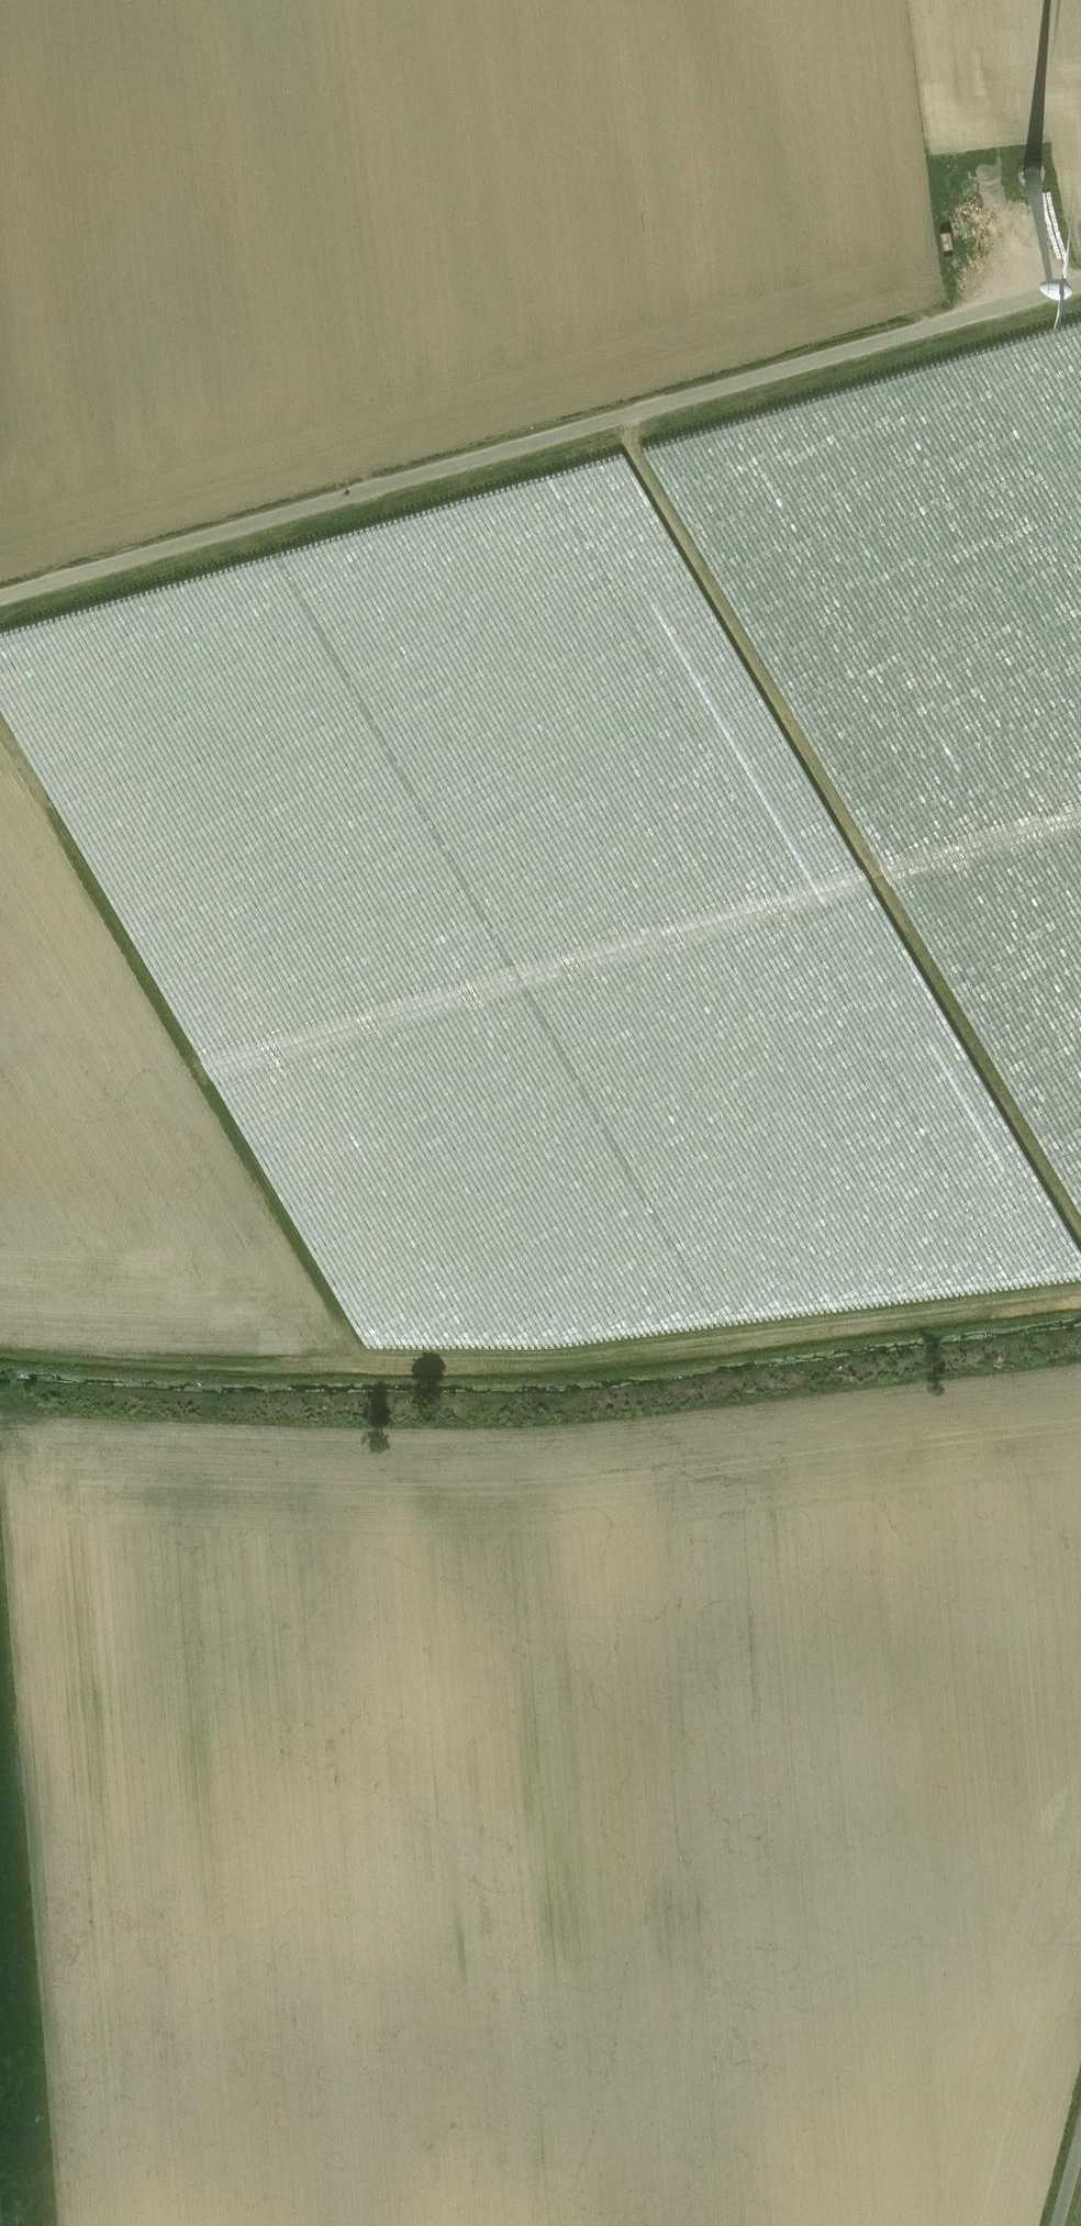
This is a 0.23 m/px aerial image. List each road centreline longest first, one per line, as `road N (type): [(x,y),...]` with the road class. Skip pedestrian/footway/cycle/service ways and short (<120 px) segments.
road 1 (unclassified): [(0,597),(1080,283)]

